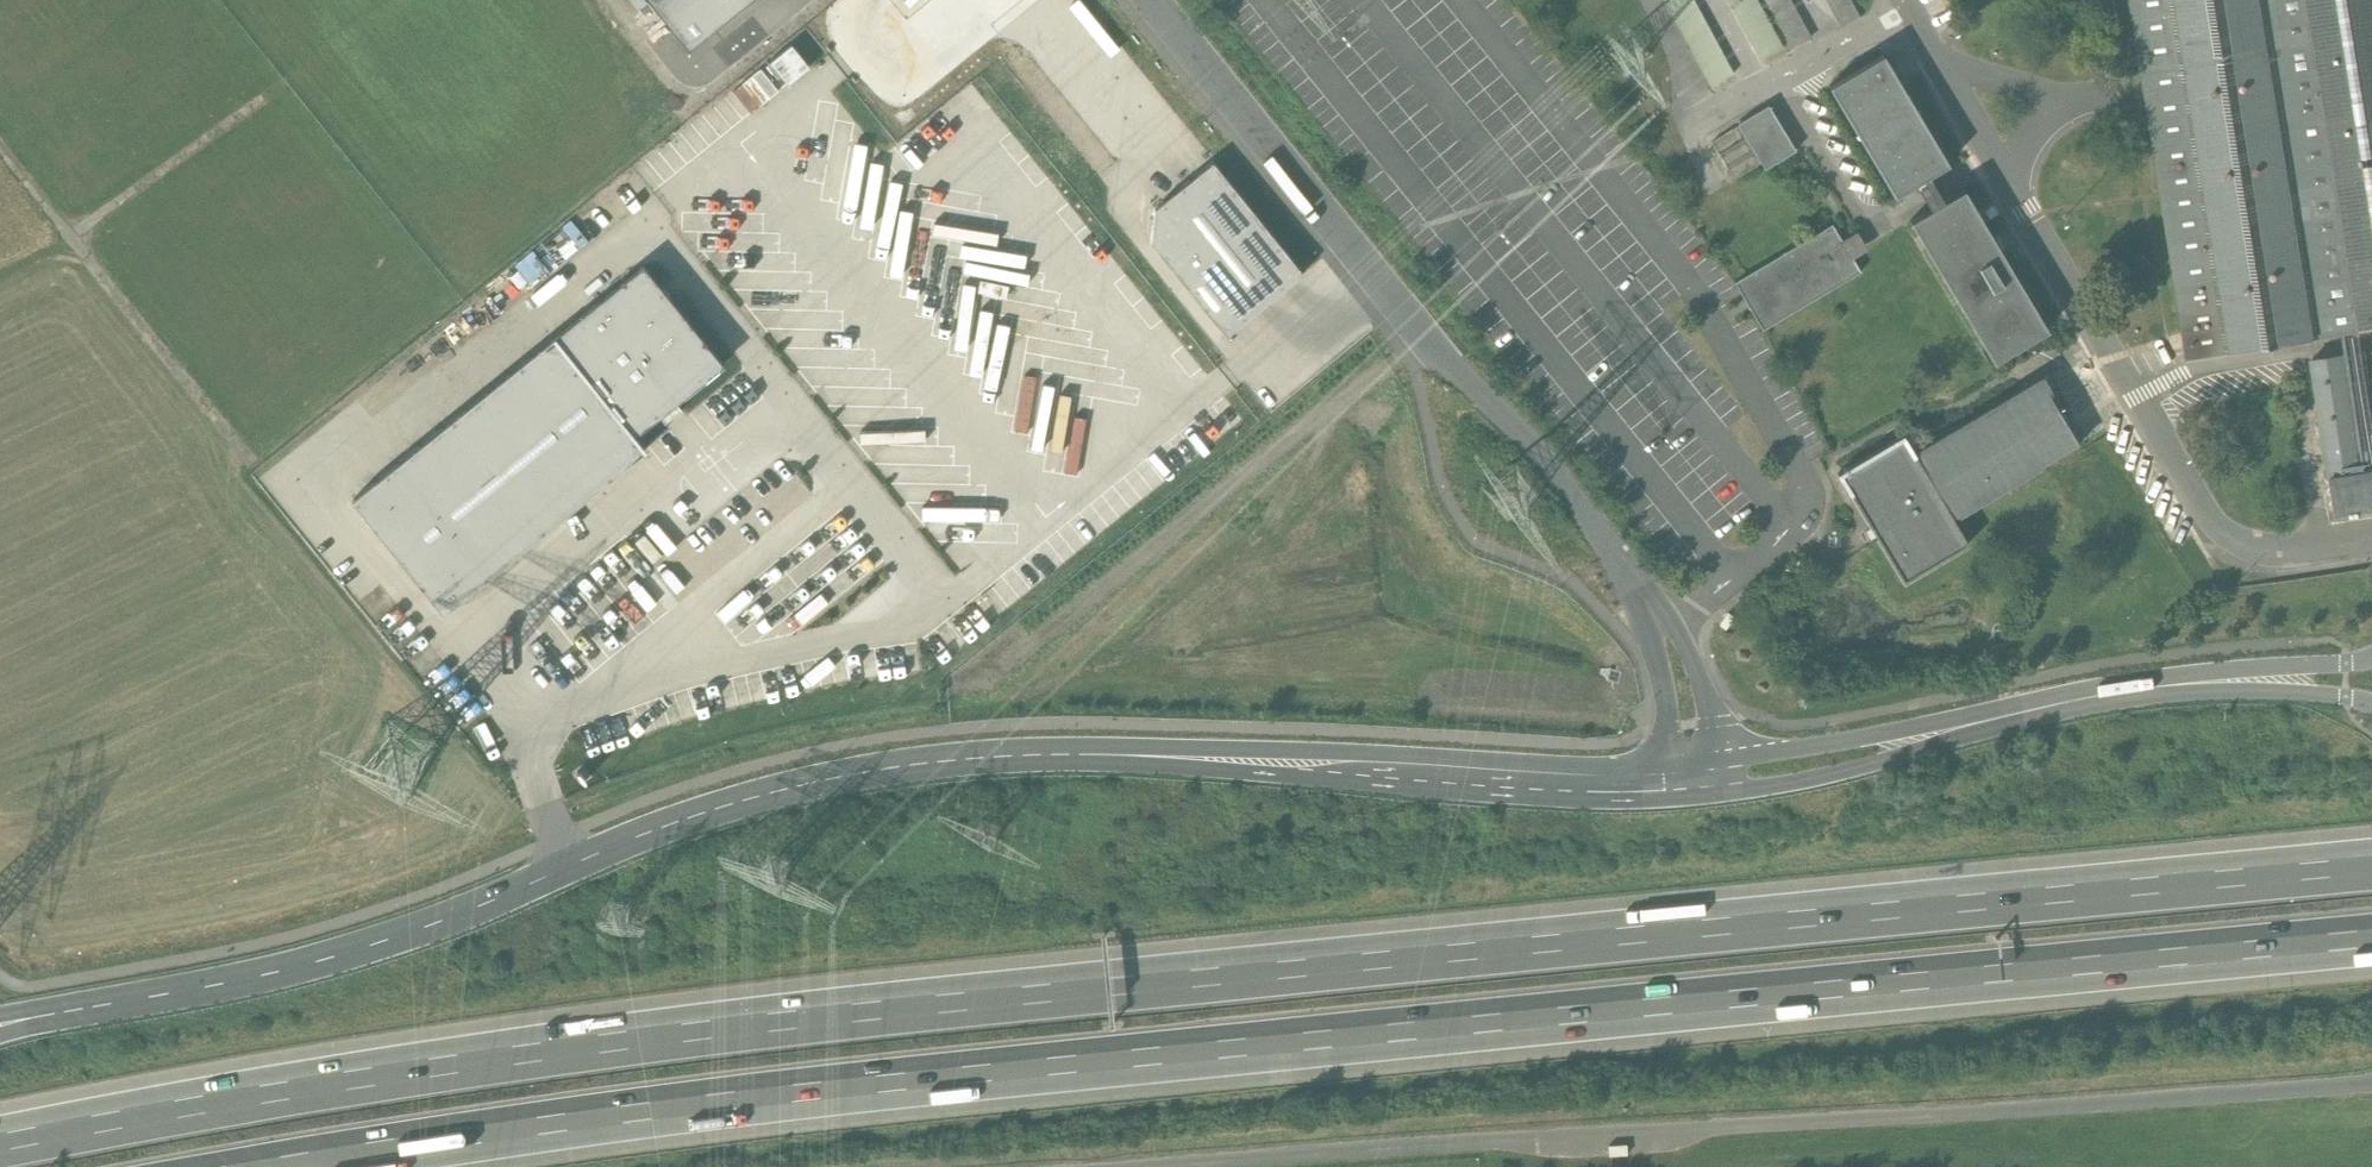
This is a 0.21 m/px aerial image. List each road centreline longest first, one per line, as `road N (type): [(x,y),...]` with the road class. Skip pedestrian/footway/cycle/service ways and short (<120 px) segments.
road 1 (motorway): [(2371,871),(792,1021),(309,1086),(0,1146)]
road 2 (motorway): [(349,1166),(784,1107),(2371,948)]
road 3 (unclassified): [(0,1027),(371,947),(711,811),(932,764),(1095,755),(1615,784),(1696,778)]
road 4 (track): [(2371,1079),(1113,1166)]
road 5 (unclassified): [(1696,778),(1681,668),(1598,530),(1156,0)]
road 6 (unclassified): [(2210,683),(2066,703),(1837,758),(1696,778)]
road 7 (track): [(0,158),(249,460)]
road 8 (track): [(260,102),(72,239),(0,276)]
road 9 (unclassified): [(2210,683),(2371,705)]
road 10 (unclassified): [(2371,662),(2210,683)]

